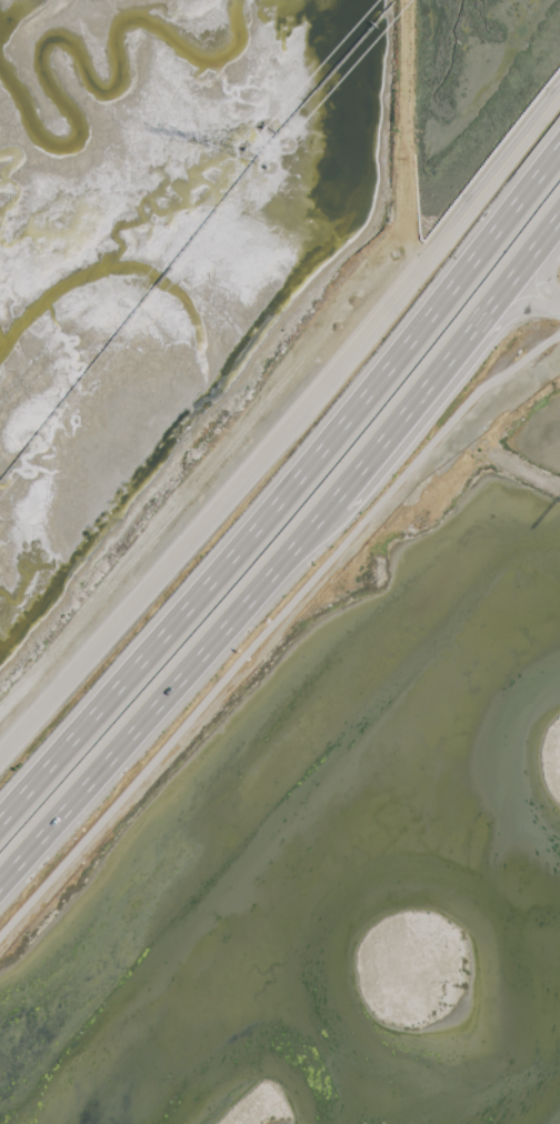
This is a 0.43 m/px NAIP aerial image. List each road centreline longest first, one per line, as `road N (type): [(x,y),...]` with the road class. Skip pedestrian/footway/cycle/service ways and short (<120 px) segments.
road 1 (motorway): [(559,158),(246,549),(0,825)]
road 2 (residential): [(559,99),(333,384),(0,764)]
road 3 (motorway): [(0,892),(334,508)]
road 4 (motorway): [(334,508),(480,327)]

